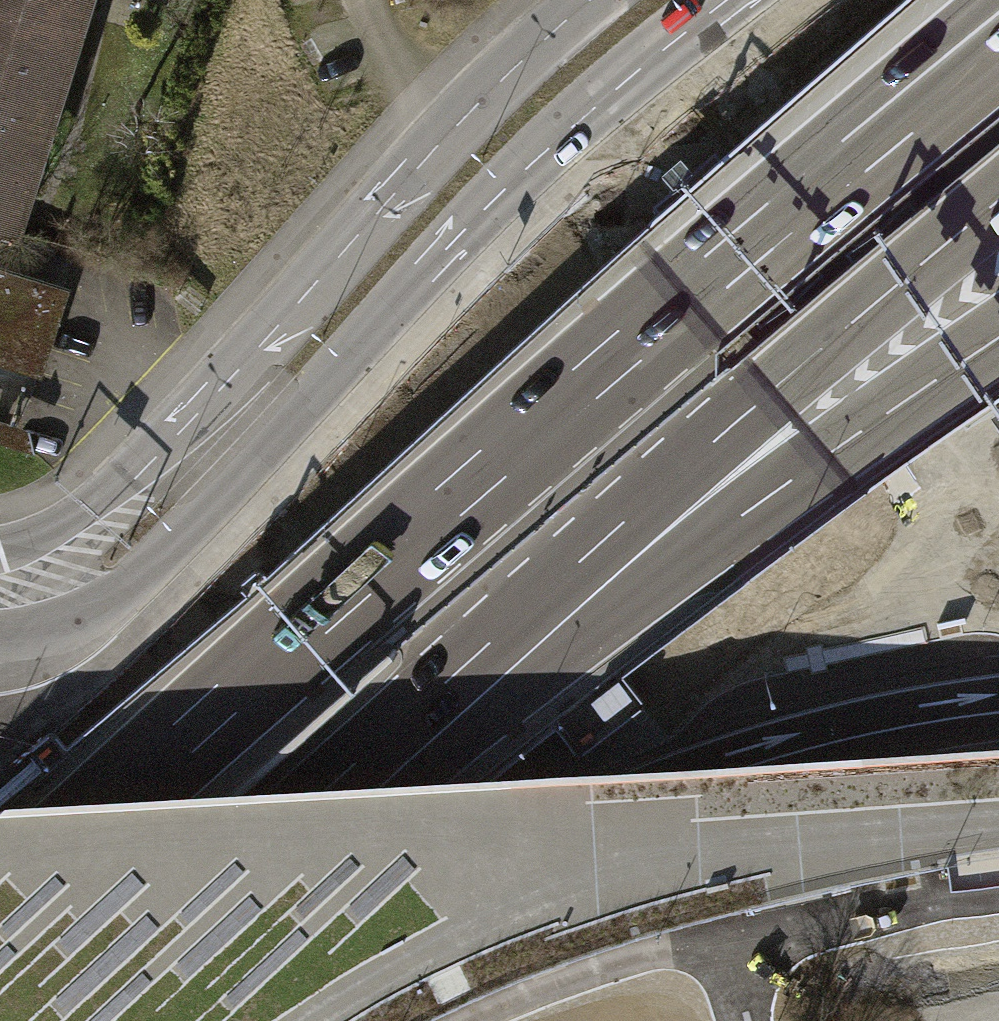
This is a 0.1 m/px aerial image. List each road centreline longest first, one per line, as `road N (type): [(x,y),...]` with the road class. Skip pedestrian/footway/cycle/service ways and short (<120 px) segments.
road 1 (motorway): [(82,1020),(619,526),(998,200)]
road 2 (motorway): [(111,1020),(415,786),(741,516),(998,338)]
road 3 (tertiary): [(0,639),(81,620),(133,584),(427,269),(608,98),(728,0)]
road 4 (motorway): [(688,296),(338,600),(0,912)]
road 5 (motorway): [(263,1020),(474,883),(697,769),(853,719),(998,694)]
road 6 (tertiary): [(590,0),(467,115),(185,424),(67,520),(0,549)]
road 7 (motorway): [(854,156),(688,296)]
road 8 (motorway): [(998,11),(854,156)]
road 9 (motorway): [(998,49),(854,156)]

